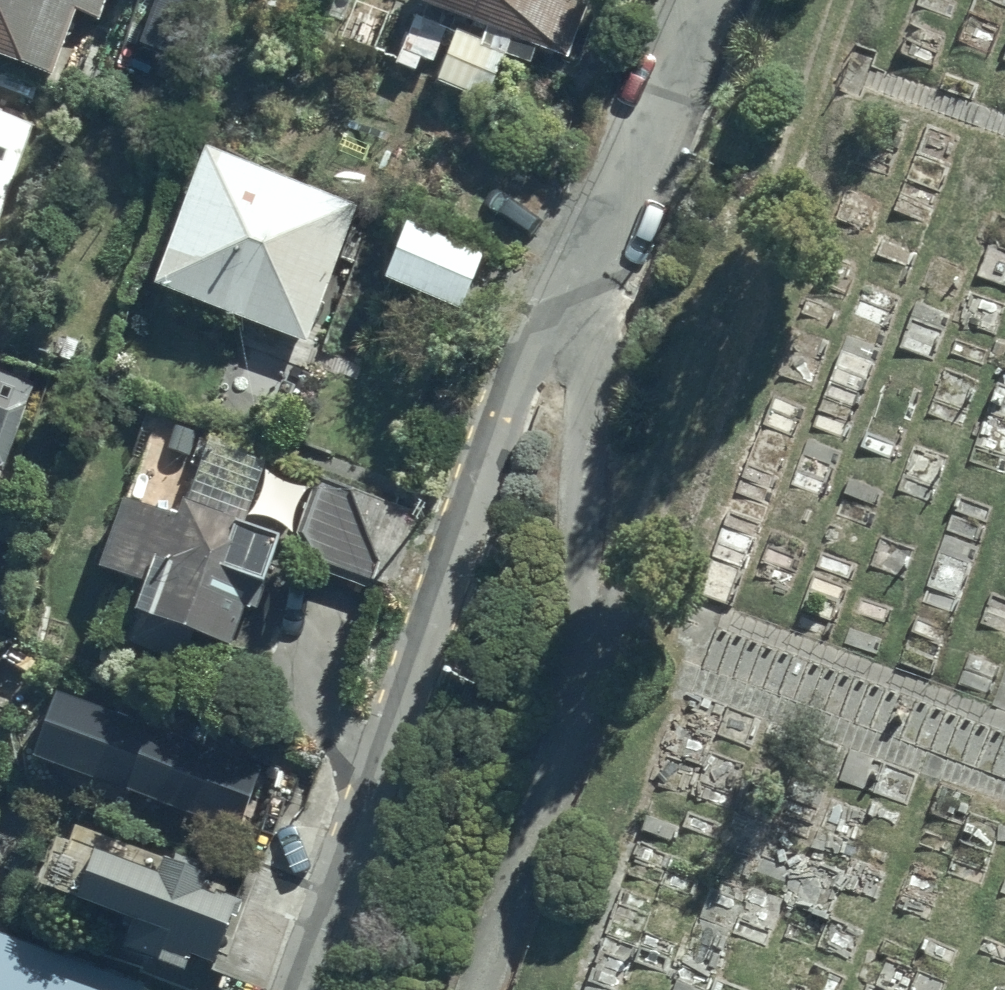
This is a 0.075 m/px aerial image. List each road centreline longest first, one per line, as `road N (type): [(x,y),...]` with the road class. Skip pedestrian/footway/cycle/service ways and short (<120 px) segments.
road 1 (residential): [(304,989),(538,346),(608,251)]
road 2 (residential): [(467,989),(572,733),(585,641),(583,423),(608,251)]
road 3 (track): [(846,0),(658,486),(585,641)]
road 4 (residential): [(608,251),(717,0)]

